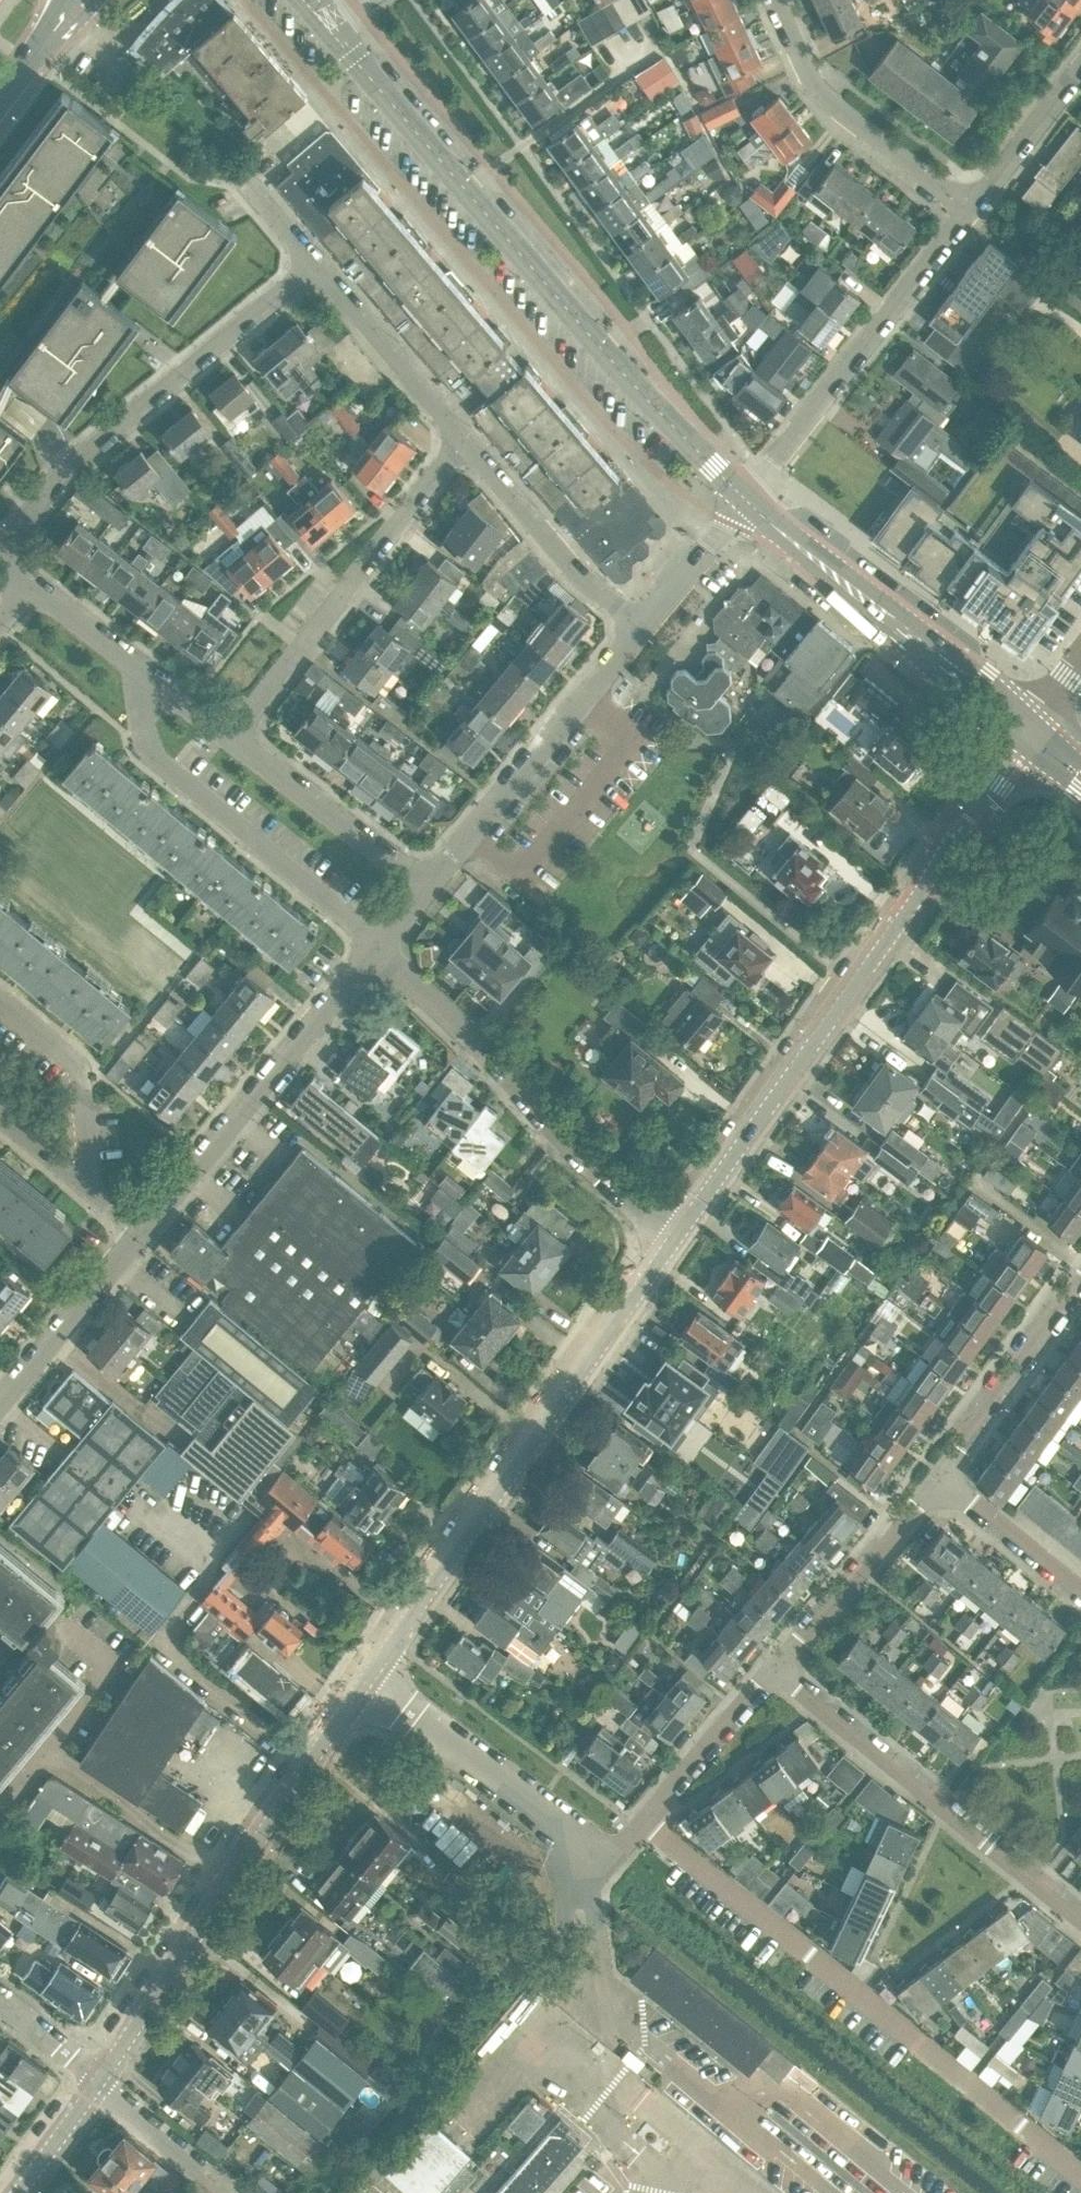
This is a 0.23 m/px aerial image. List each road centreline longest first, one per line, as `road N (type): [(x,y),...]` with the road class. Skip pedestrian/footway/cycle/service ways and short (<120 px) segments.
road 1 (residential): [(668,1244),(1029,729)]
road 2 (tertiary): [(745,499),(646,399),(335,24)]
road 3 (residential): [(1080,2173),(644,1819)]
road 4 (residential): [(365,1676),(668,1244)]
road 5 (residential): [(0,554),(74,467),(313,261)]
road 6 (residential): [(382,949),(668,1244)]
road 7 (residential): [(1080,1915),(774,1667)]
road 8 (residential): [(382,949),(148,752),(138,672)]
road 9 (residential): [(142,1233),(382,949)]
road 10 (residential): [(233,733),(469,448)]
road 11 (tertiary): [(1029,729),(745,499)]
road 12 (residential): [(745,499),(966,218)]
road 13 (unclassified): [(432,888),(645,627)]
road 14 (residential): [(966,218),(837,114),(781,0)]
road 15 (unclassified): [(582,1986),(405,2192)]
road 16 (residential): [(365,1676),(574,1847)]
road 17 (residential): [(774,1667),(941,1473)]
road 18 (residential): [(432,888),(233,733)]
road 19 (unclassified): [(645,627),(601,596),(469,448)]
road 20 (residential): [(86,2073),(226,1873)]
road 21 (residential): [(469,448),(313,261)]
road 22 (residential): [(226,1873),(365,1676)]
road 23 (residential): [(1080,1292),(941,1473)]
road 24 (residential): [(0,1408),(142,1233)]
road 25 (residential): [(91,1189),(78,1068),(0,1003)]
road 26 (residential): [(226,1873),(47,1757)]
road 27 (residential): [(644,1819),(774,1667)]
road 28 (residential): [(966,218),(1080,66)]
road 29 (unclassified): [(228,2192),(86,2073)]
road 30 (residential): [(1080,1587),(941,1473)]
road 31 (unclassified): [(645,627),(745,499)]
road 32 (residential): [(47,1757),(109,1662),(75,1635)]
road 33 (residential): [(2,2192),(86,2073)]
road 34 (residential): [(138,672),(29,585)]
road 35 (unclassified): [(582,1986),(574,1847)]
road 36 (tertiary): [(0,105),(72,0)]

